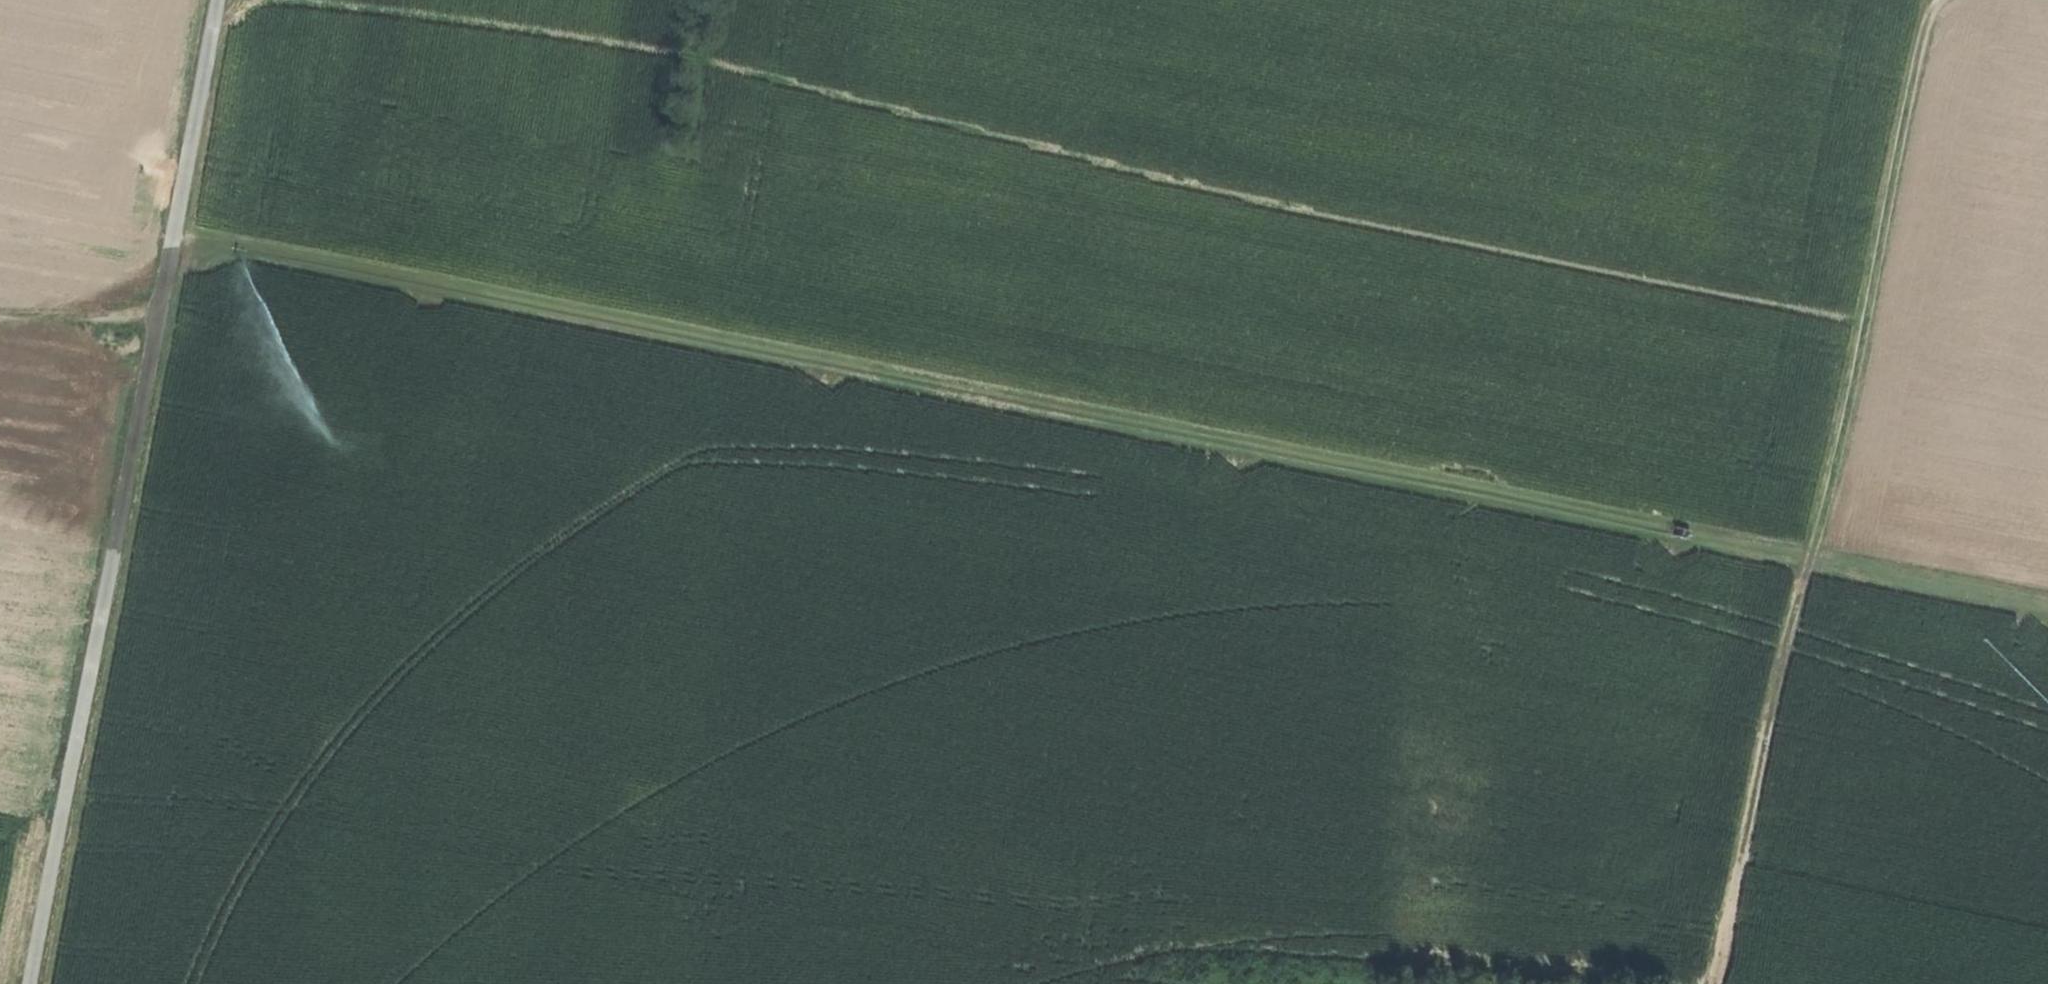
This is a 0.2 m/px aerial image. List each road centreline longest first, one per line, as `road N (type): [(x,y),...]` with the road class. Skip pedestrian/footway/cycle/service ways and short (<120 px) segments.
road 1 (track): [(1712,983),(1835,470),(1917,49),(1943,0)]
road 2 (track): [(30,983),(217,0)]

